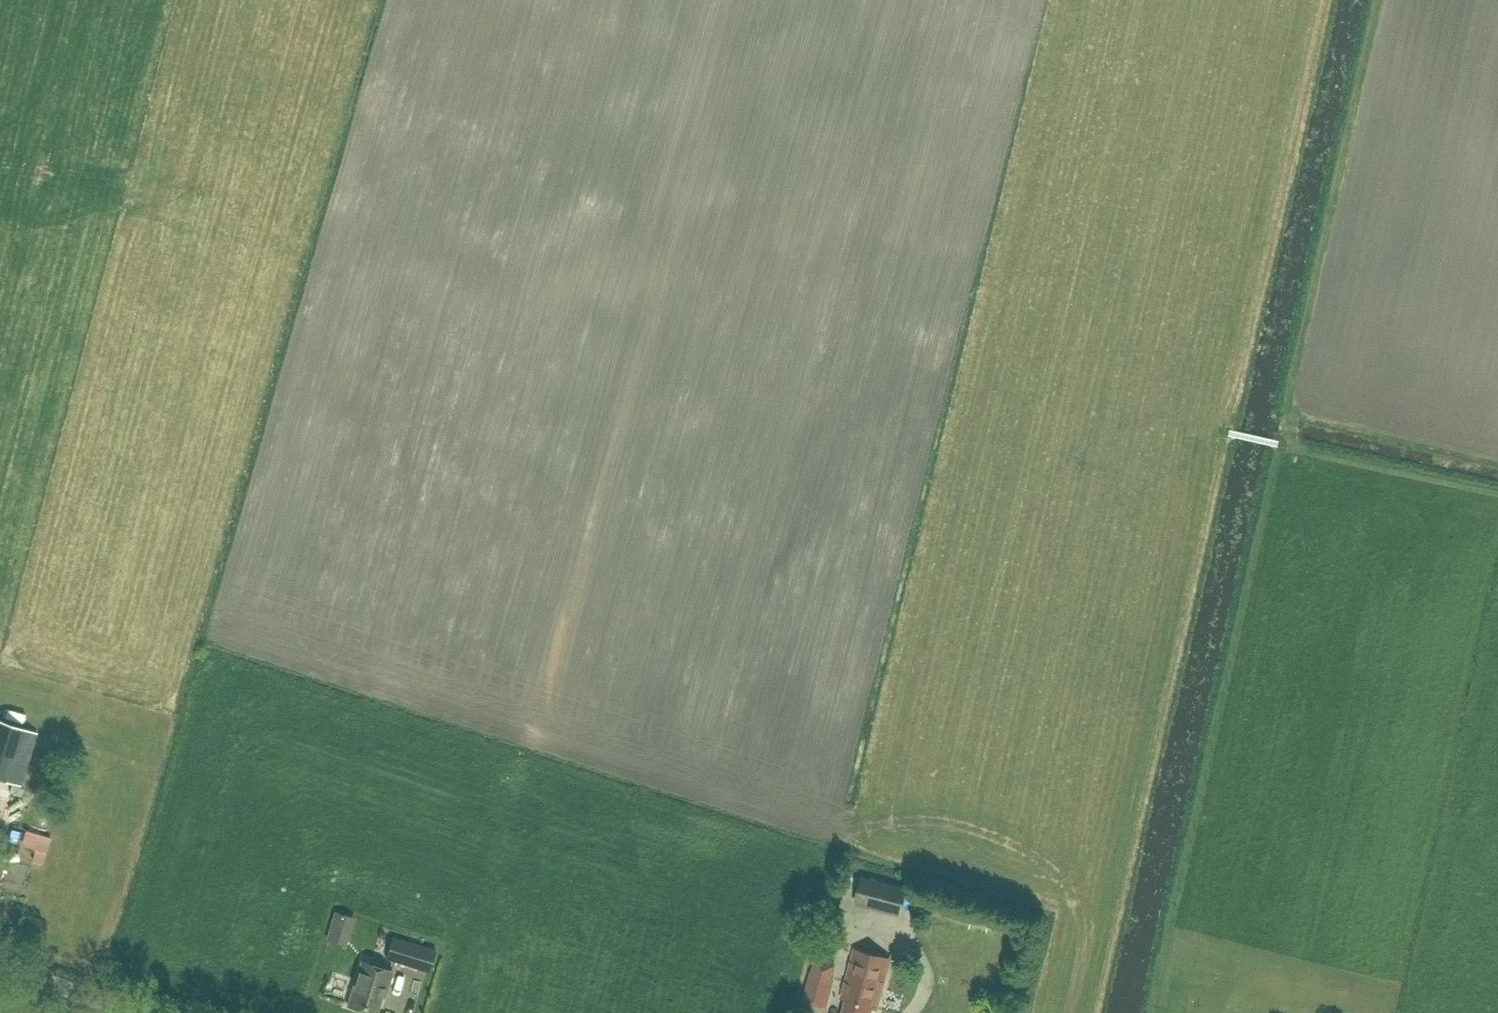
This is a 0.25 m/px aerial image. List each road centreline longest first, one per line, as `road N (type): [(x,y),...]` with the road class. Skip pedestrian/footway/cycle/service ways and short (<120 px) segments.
road 1 (tertiary): [(152,1012),(0,958)]

